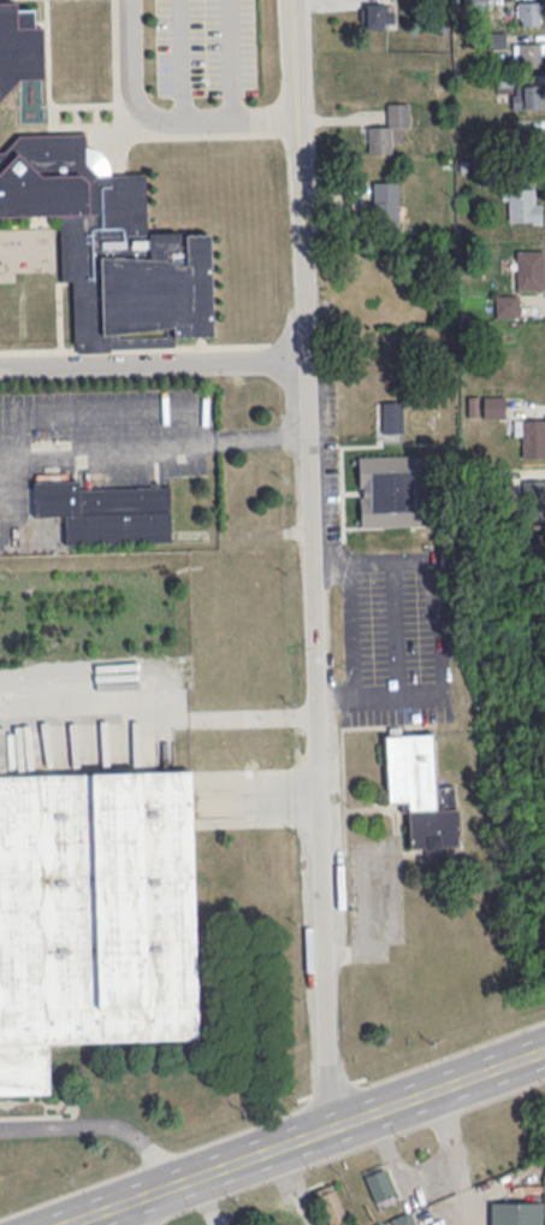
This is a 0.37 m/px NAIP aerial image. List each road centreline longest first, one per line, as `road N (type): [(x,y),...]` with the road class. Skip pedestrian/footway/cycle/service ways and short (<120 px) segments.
road 1 (residential): [(331,1132),(300,0)]
road 2 (primary): [(331,1132),(68,1224)]
road 3 (primary): [(544,1054),(331,1132)]

